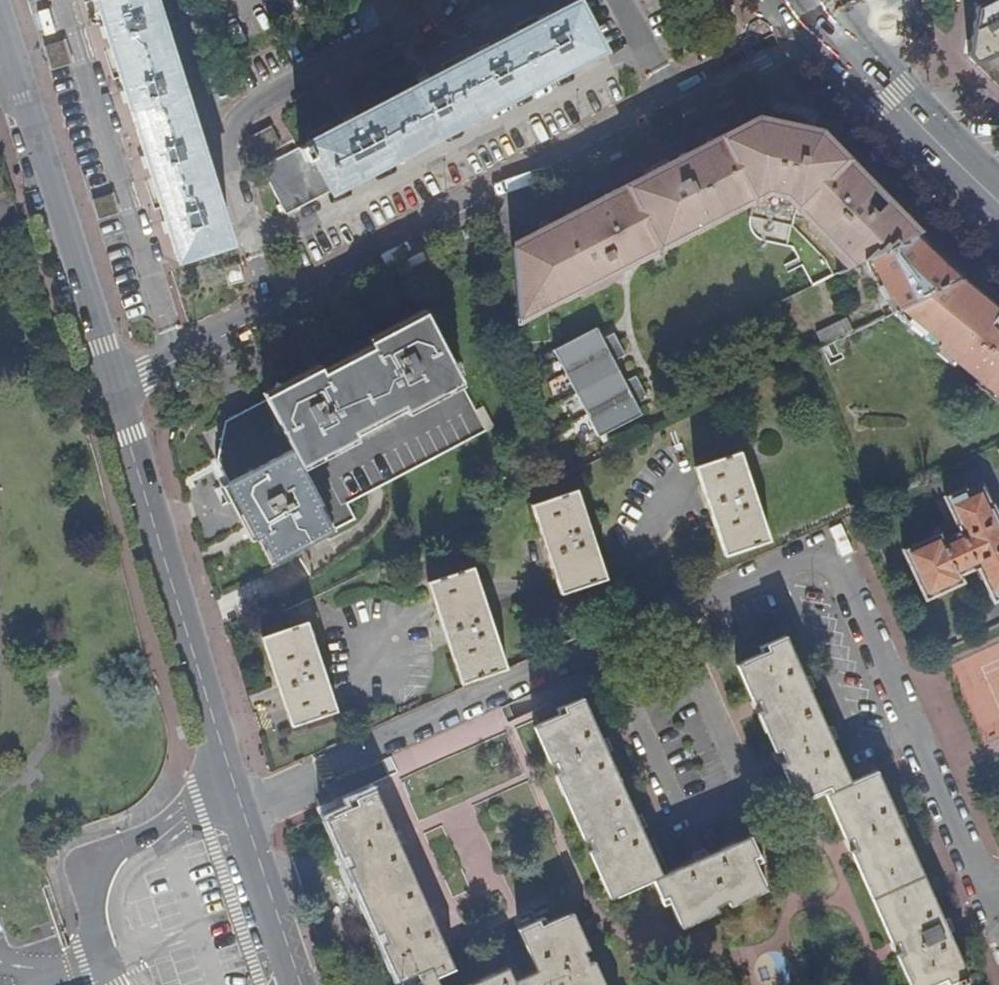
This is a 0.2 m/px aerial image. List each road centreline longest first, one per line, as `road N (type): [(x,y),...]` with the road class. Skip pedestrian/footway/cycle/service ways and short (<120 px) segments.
road 1 (residential): [(827,21),(113,394)]
road 2 (tertiary): [(300,984),(113,394)]
road 3 (tertiary): [(113,394),(12,82)]
road 4 (primary): [(998,200),(889,100),(827,21)]

